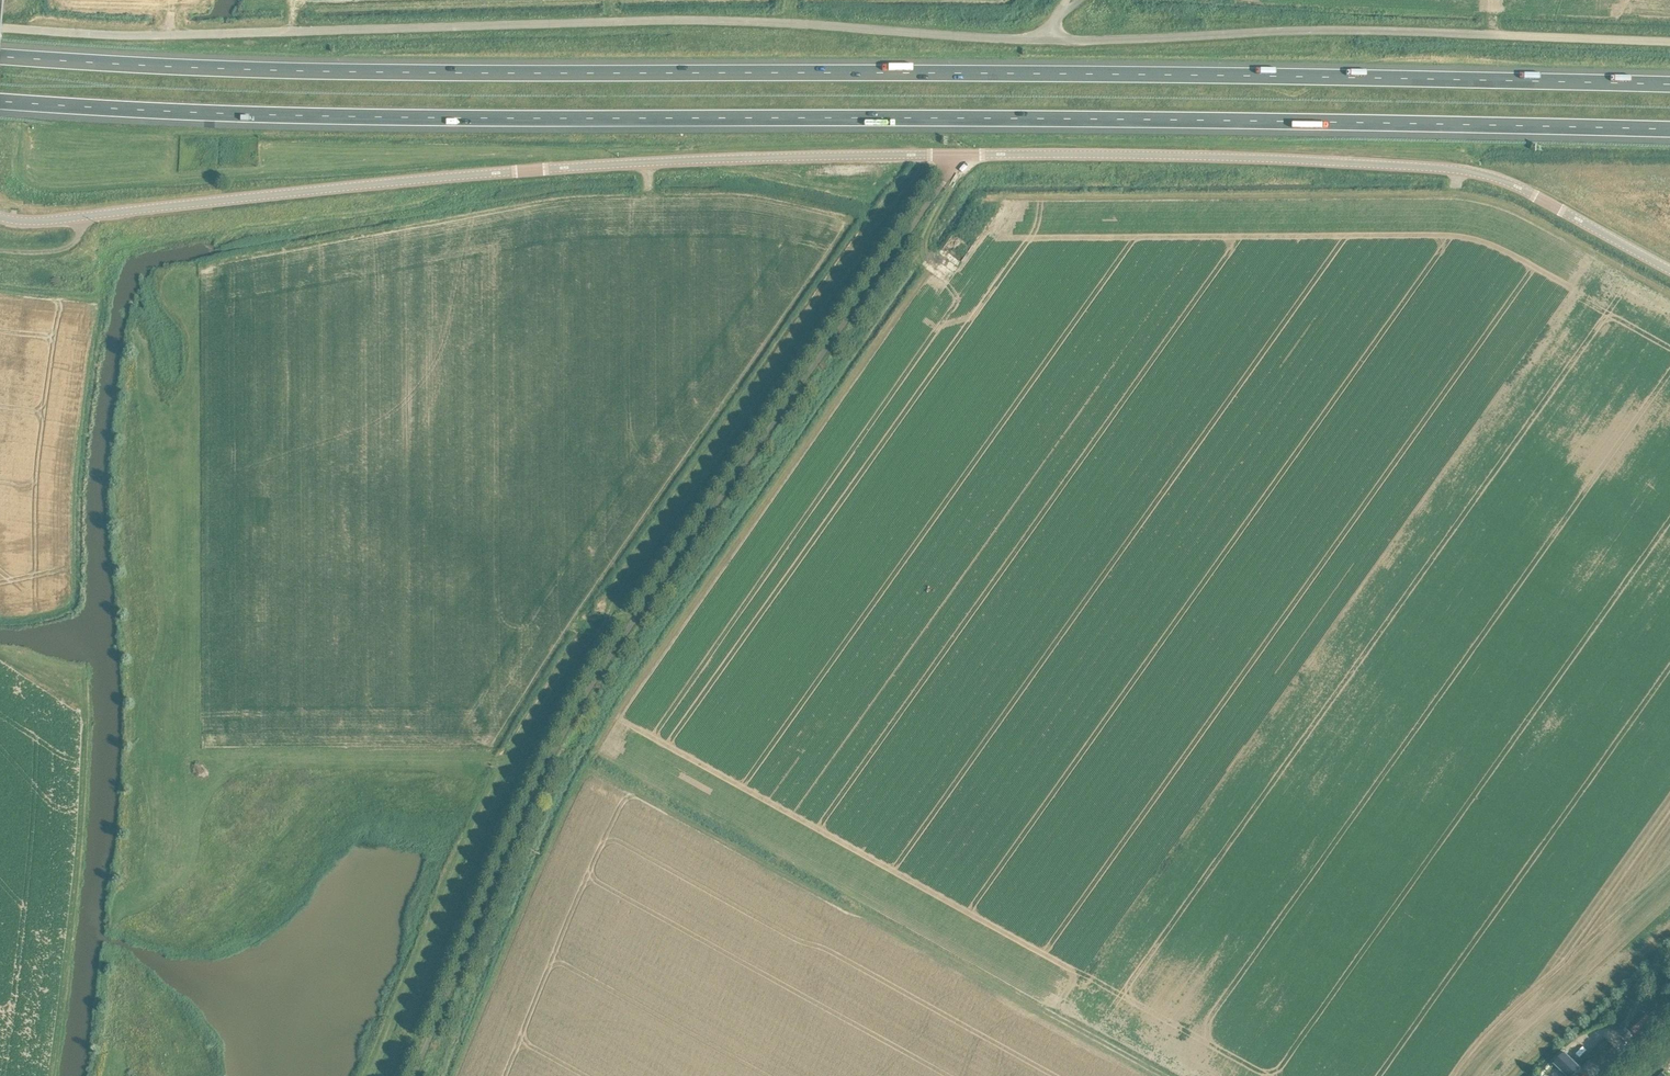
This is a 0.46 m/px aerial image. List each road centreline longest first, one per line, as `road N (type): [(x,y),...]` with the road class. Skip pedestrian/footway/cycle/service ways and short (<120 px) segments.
road 1 (motorway): [(0,100),(243,114),(1669,130)]
road 2 (motorway): [(1669,84),(409,72),(0,56)]
road 3 (unclassified): [(419,1075),(526,814),(582,712),(945,194),(951,159)]
road 4 (unclassified): [(12,27),(145,36),(675,20),(1049,39)]
road 5 (unclassified): [(951,159),(681,165),(82,218)]
road 6 (unclassified): [(1669,276),(1501,184),(1442,172),(951,159)]
road 7 (unclassified): [(1049,39),(1381,31),(1669,42)]
road 8 (track): [(1163,1075),(1017,995)]

